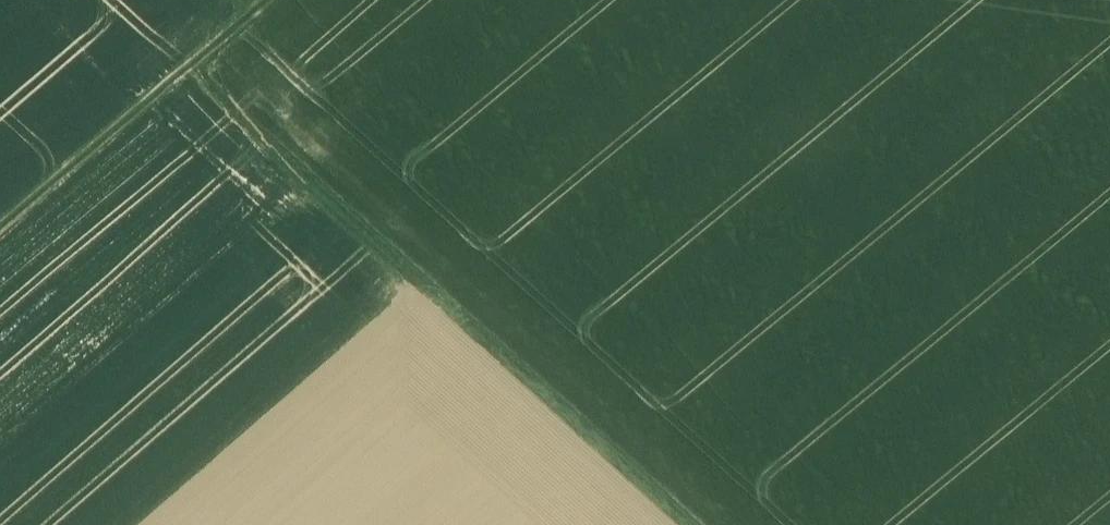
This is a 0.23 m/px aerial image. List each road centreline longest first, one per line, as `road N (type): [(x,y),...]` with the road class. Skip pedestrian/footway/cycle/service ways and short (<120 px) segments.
road 1 (track): [(679,524),(109,0)]
road 2 (track): [(267,0),(0,230)]

